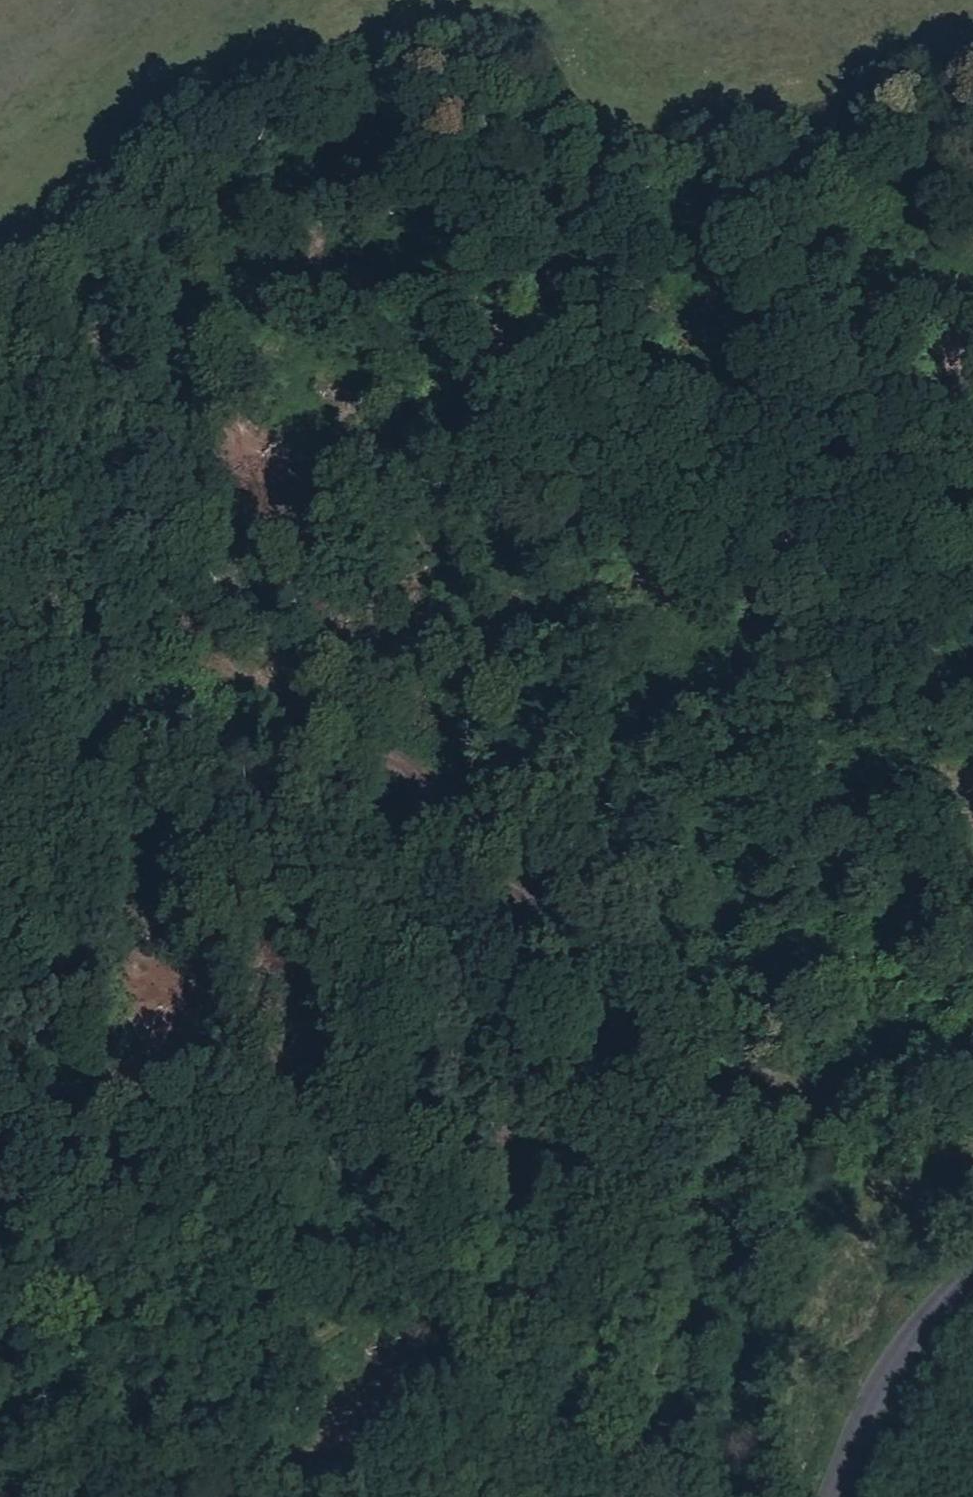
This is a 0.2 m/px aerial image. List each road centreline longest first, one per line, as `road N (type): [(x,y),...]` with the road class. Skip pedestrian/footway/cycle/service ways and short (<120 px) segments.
road 1 (tertiary): [(832,1496),(894,1362),(972,1273)]

